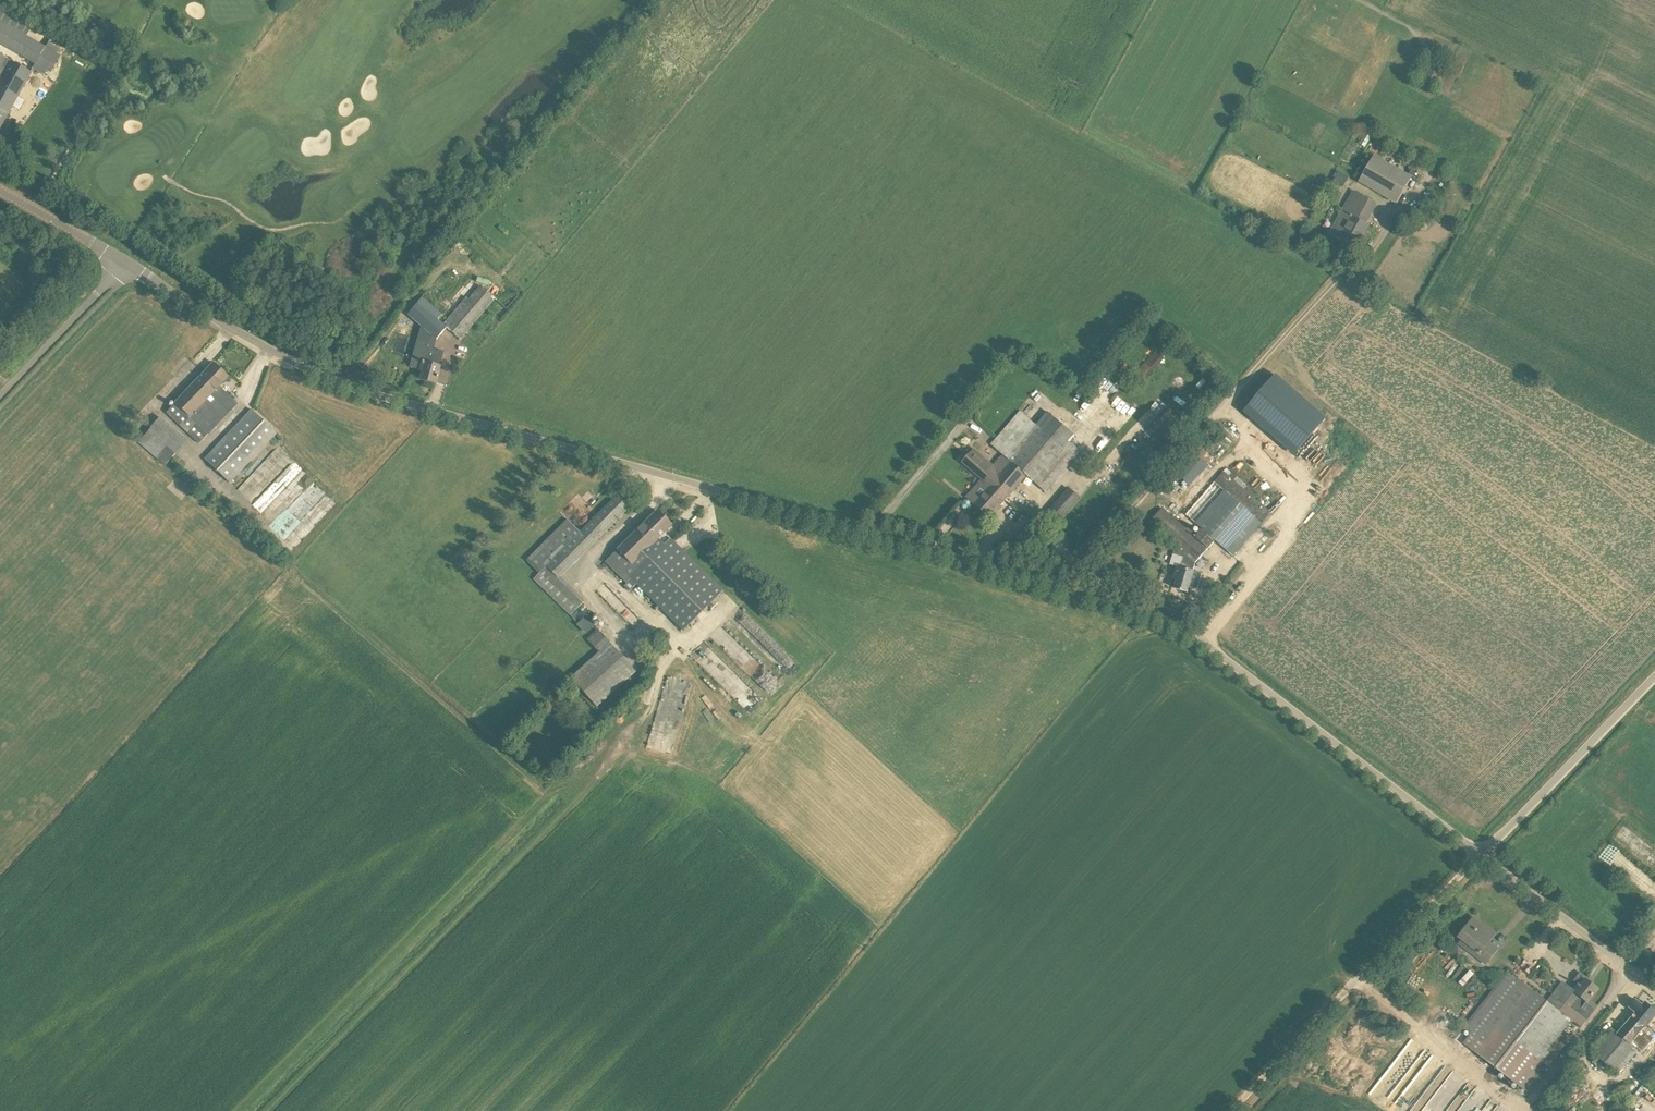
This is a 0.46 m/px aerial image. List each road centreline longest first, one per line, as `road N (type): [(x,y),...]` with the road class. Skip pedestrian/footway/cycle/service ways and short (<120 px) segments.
road 1 (unclassified): [(1061,583),(351,384),(118,259)]
road 2 (unclassified): [(1482,858),(1207,640),(1133,604),(1061,583)]
road 3 (unclassified): [(1061,583),(1340,268)]
road 4 (unclassified): [(1239,1110),(1482,858)]
road 5 (unclassified): [(1482,858),(1654,678)]
road 6 (unclassified): [(1654,989),(1482,858)]
road 7 (unclassified): [(118,259),(0,388)]
road 8 (unclassified): [(118,259),(0,190)]

